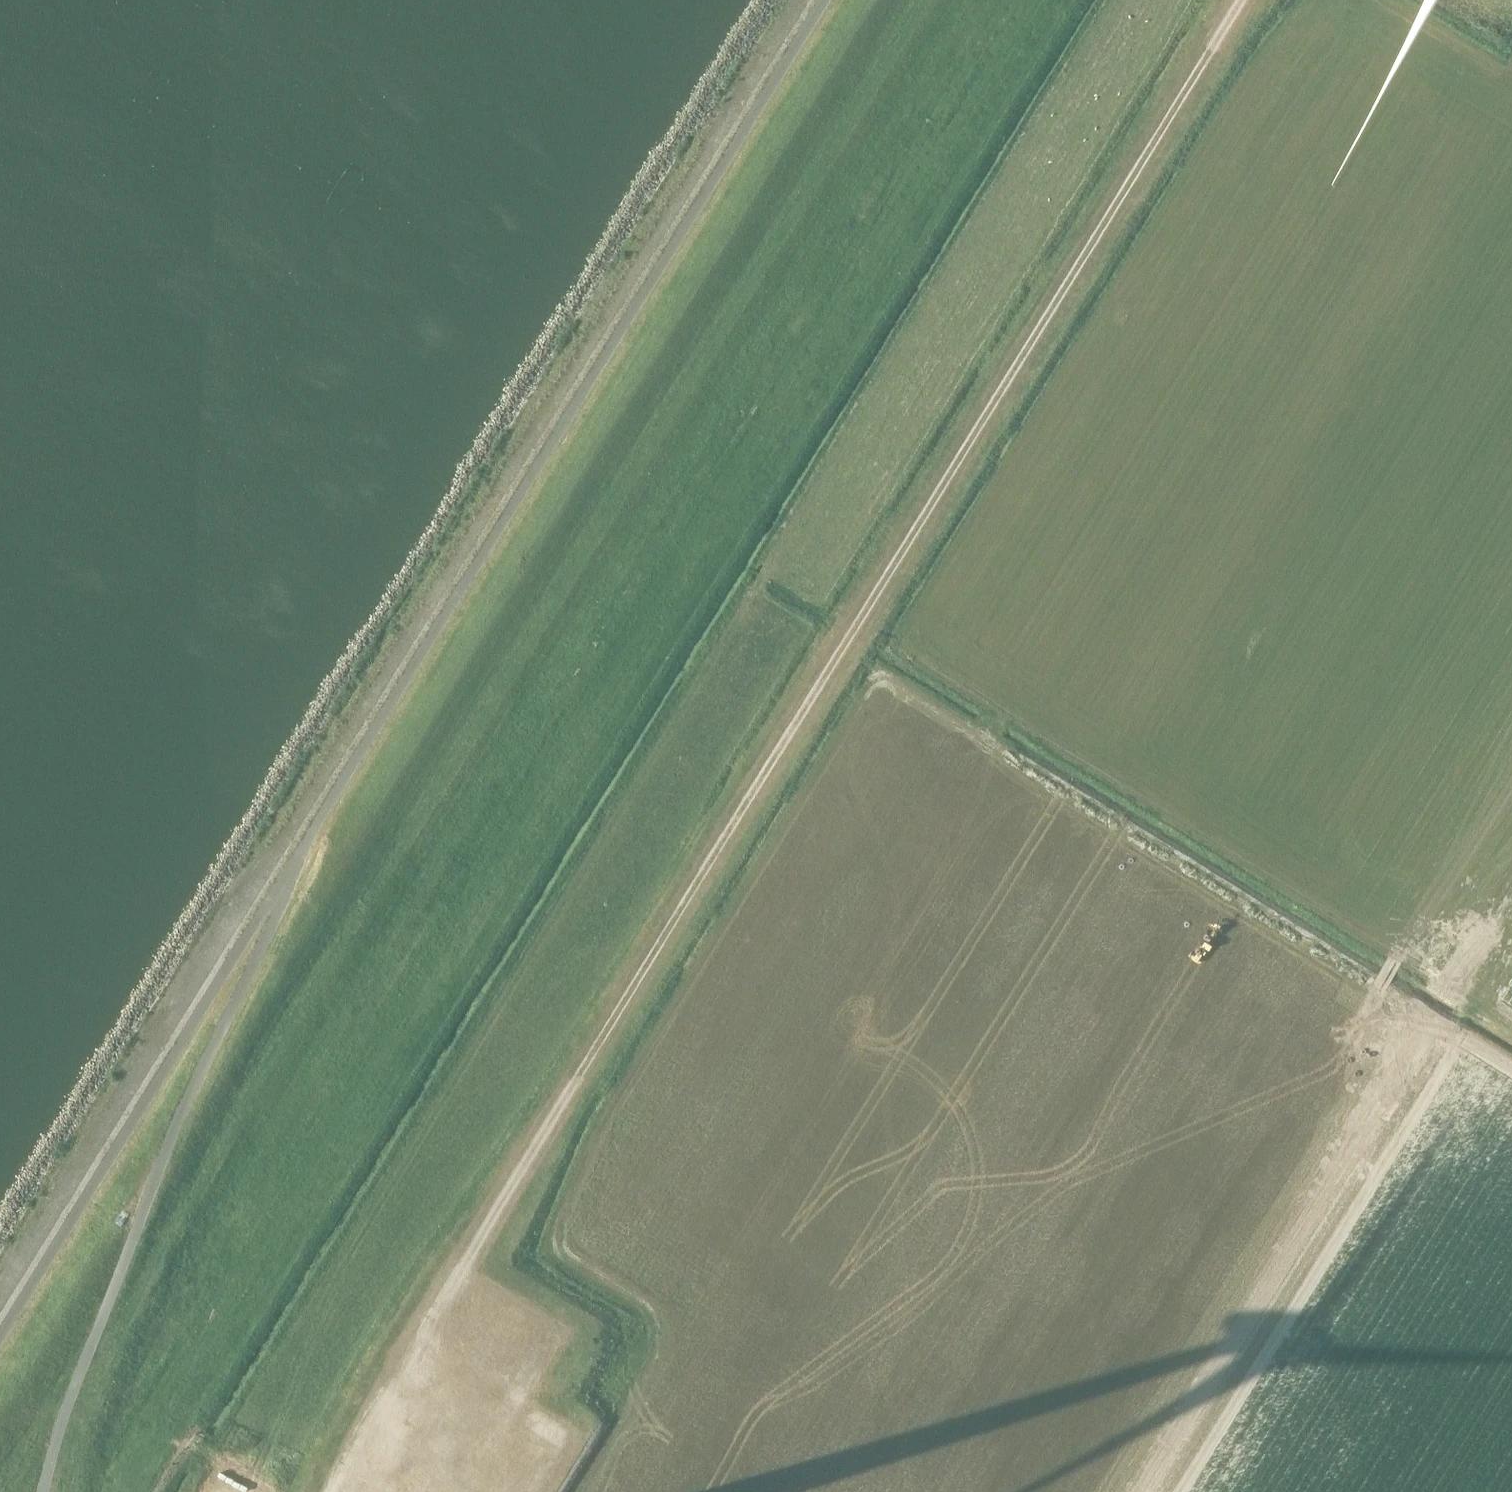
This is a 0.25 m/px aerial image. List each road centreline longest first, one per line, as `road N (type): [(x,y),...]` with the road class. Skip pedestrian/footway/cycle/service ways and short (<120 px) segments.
road 1 (unclassified): [(288,870),(824,0)]
road 2 (unclassified): [(41,1491),(171,1133),(288,870)]
road 3 (unclassified): [(0,1335),(288,870)]

